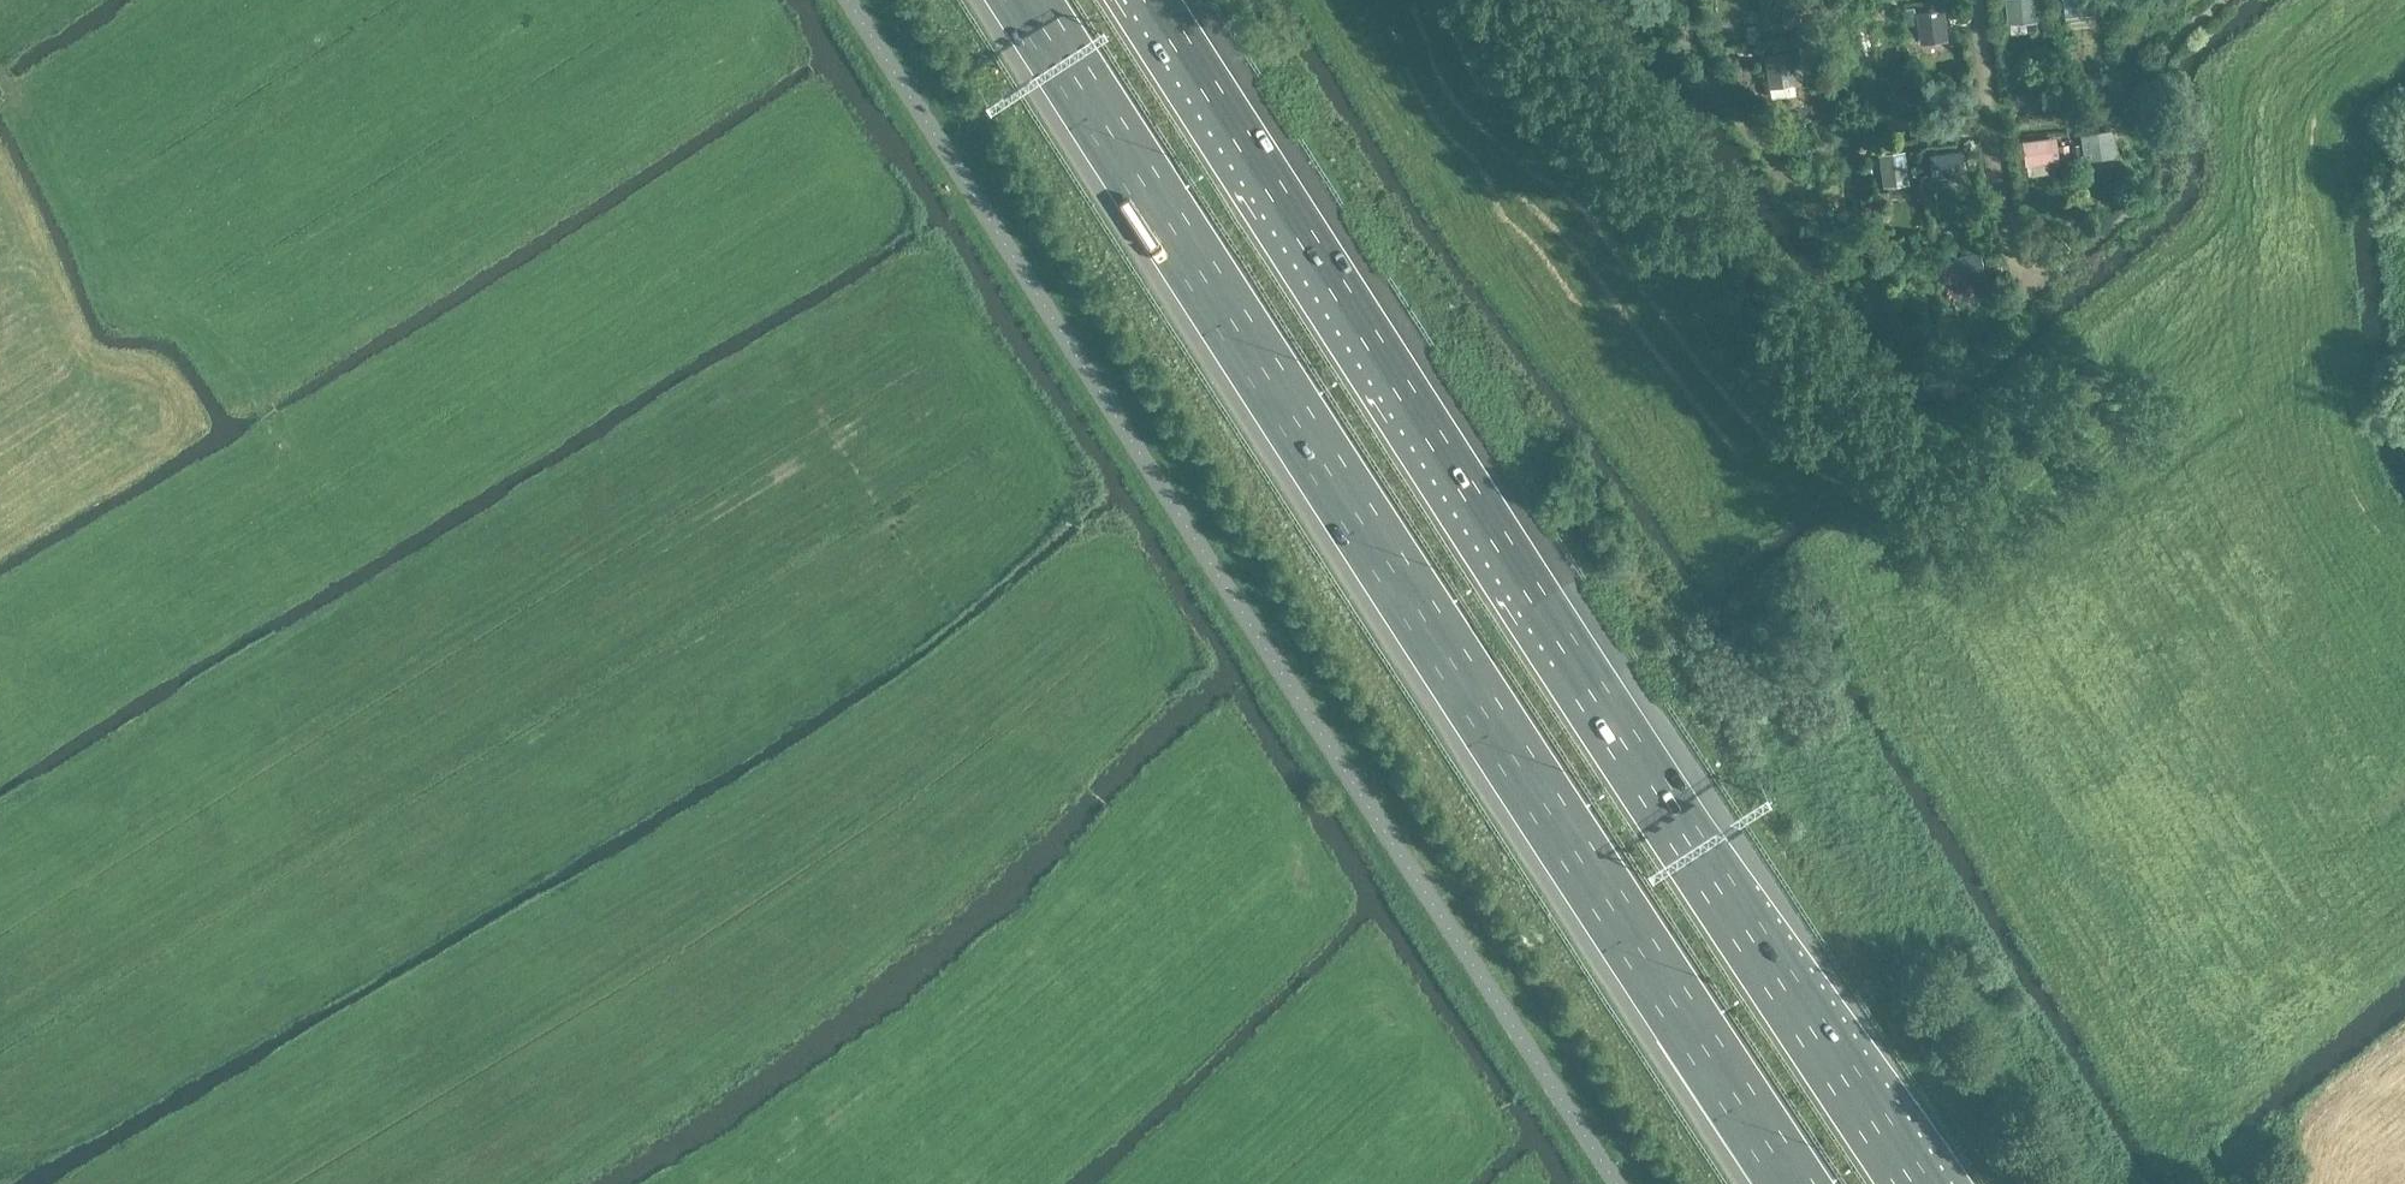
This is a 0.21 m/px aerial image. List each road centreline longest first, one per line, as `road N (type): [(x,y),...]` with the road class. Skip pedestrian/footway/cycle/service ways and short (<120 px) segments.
road 1 (motorway): [(1909,1183),(1560,661),(1135,0)]
road 2 (motorway): [(1029,0),(1797,1183)]

